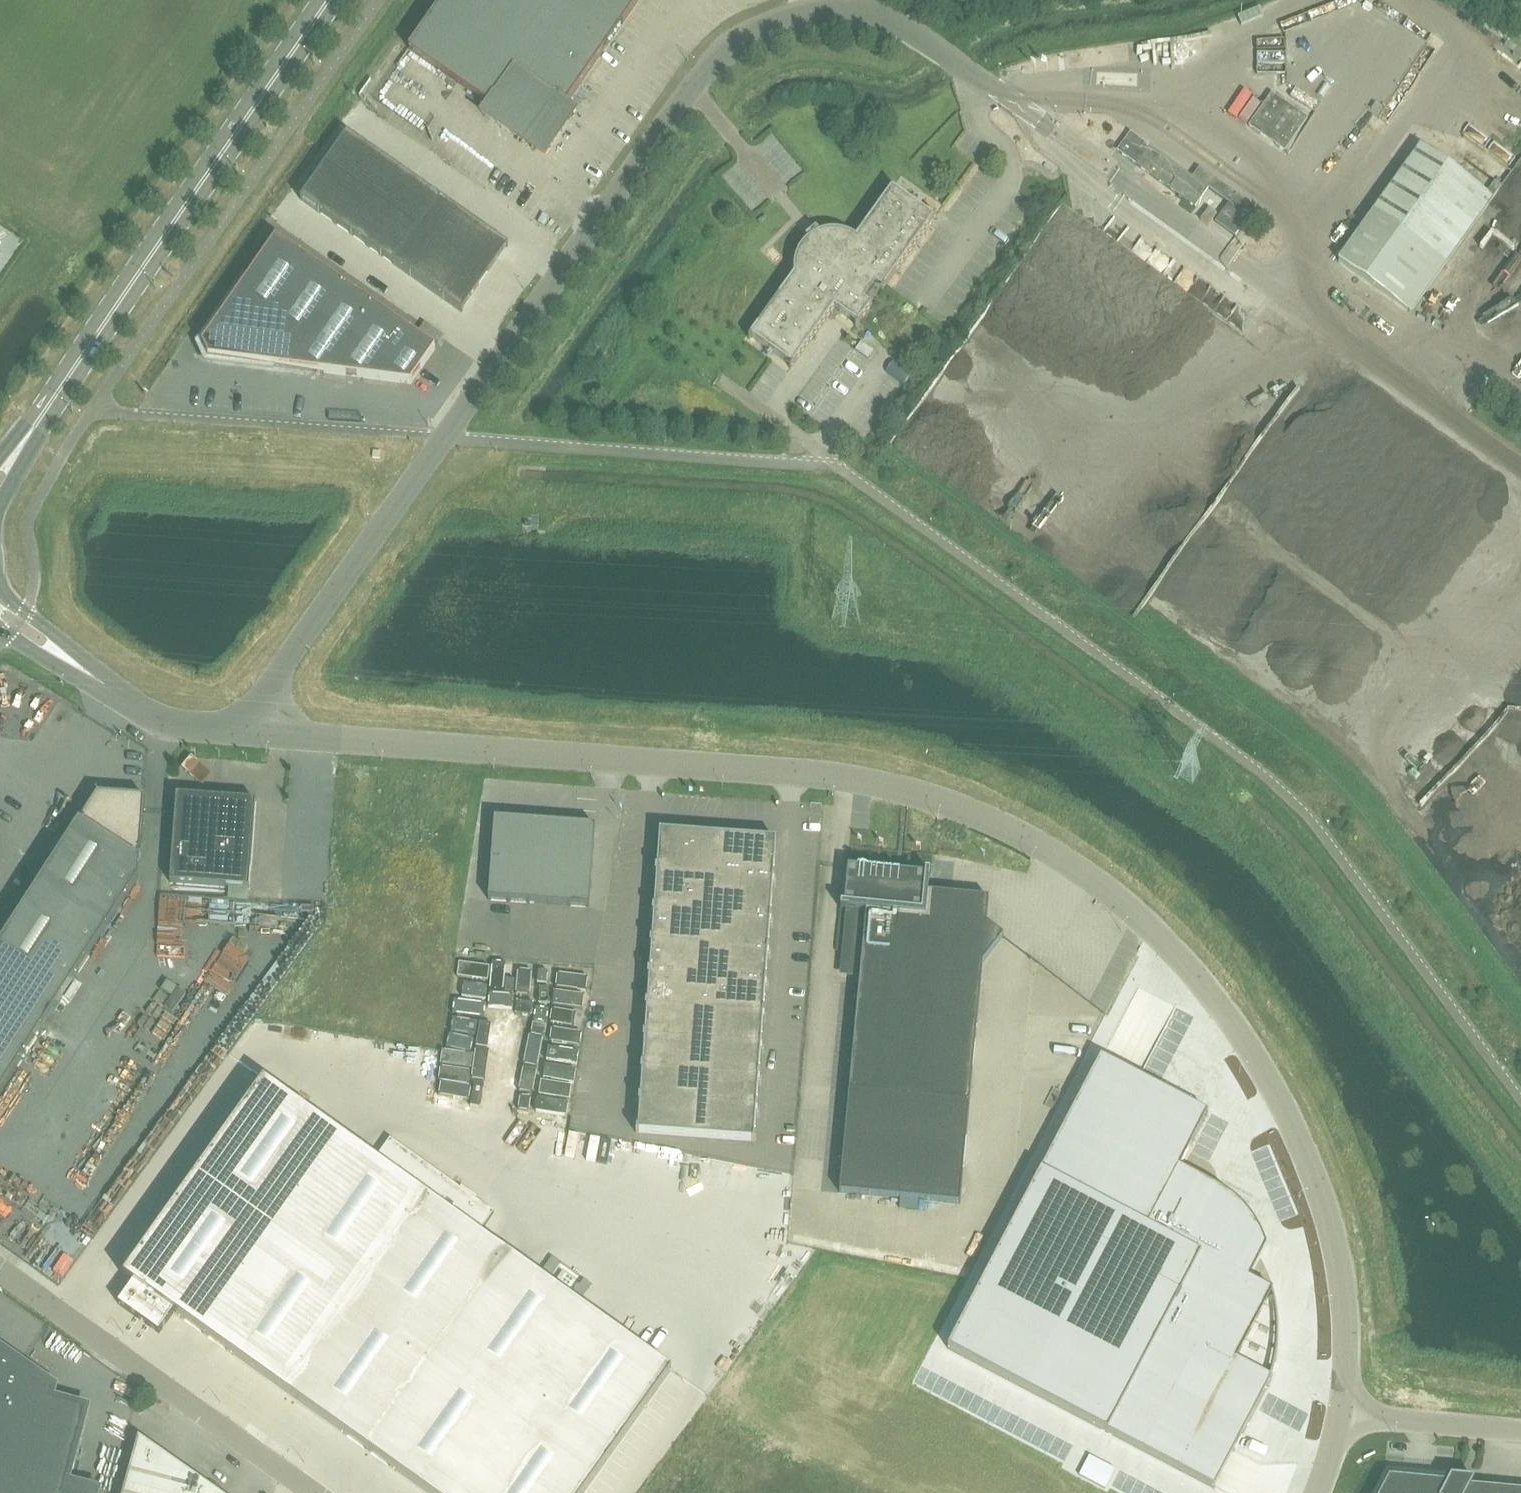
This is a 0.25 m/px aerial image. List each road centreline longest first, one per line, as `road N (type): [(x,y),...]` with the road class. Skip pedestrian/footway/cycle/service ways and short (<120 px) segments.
road 1 (unclassified): [(1343,1416),(1339,1255),(1285,1112),(1249,1043),(1192,968),(1071,863),(934,796),(859,778),(258,734)]
road 2 (unclassified): [(445,436),(695,82),(743,39),(810,16),(877,19),(918,34),(992,88)]
road 3 (secondary): [(0,477),(331,0)]
road 4 (unclassified): [(309,1492),(0,1272)]
road 5 (unclassified): [(445,436),(279,673),(258,734)]
road 6 (unclassified): [(258,734),(156,721),(0,613)]
road 7 (unclassified): [(1520,1431),(1343,1416)]

